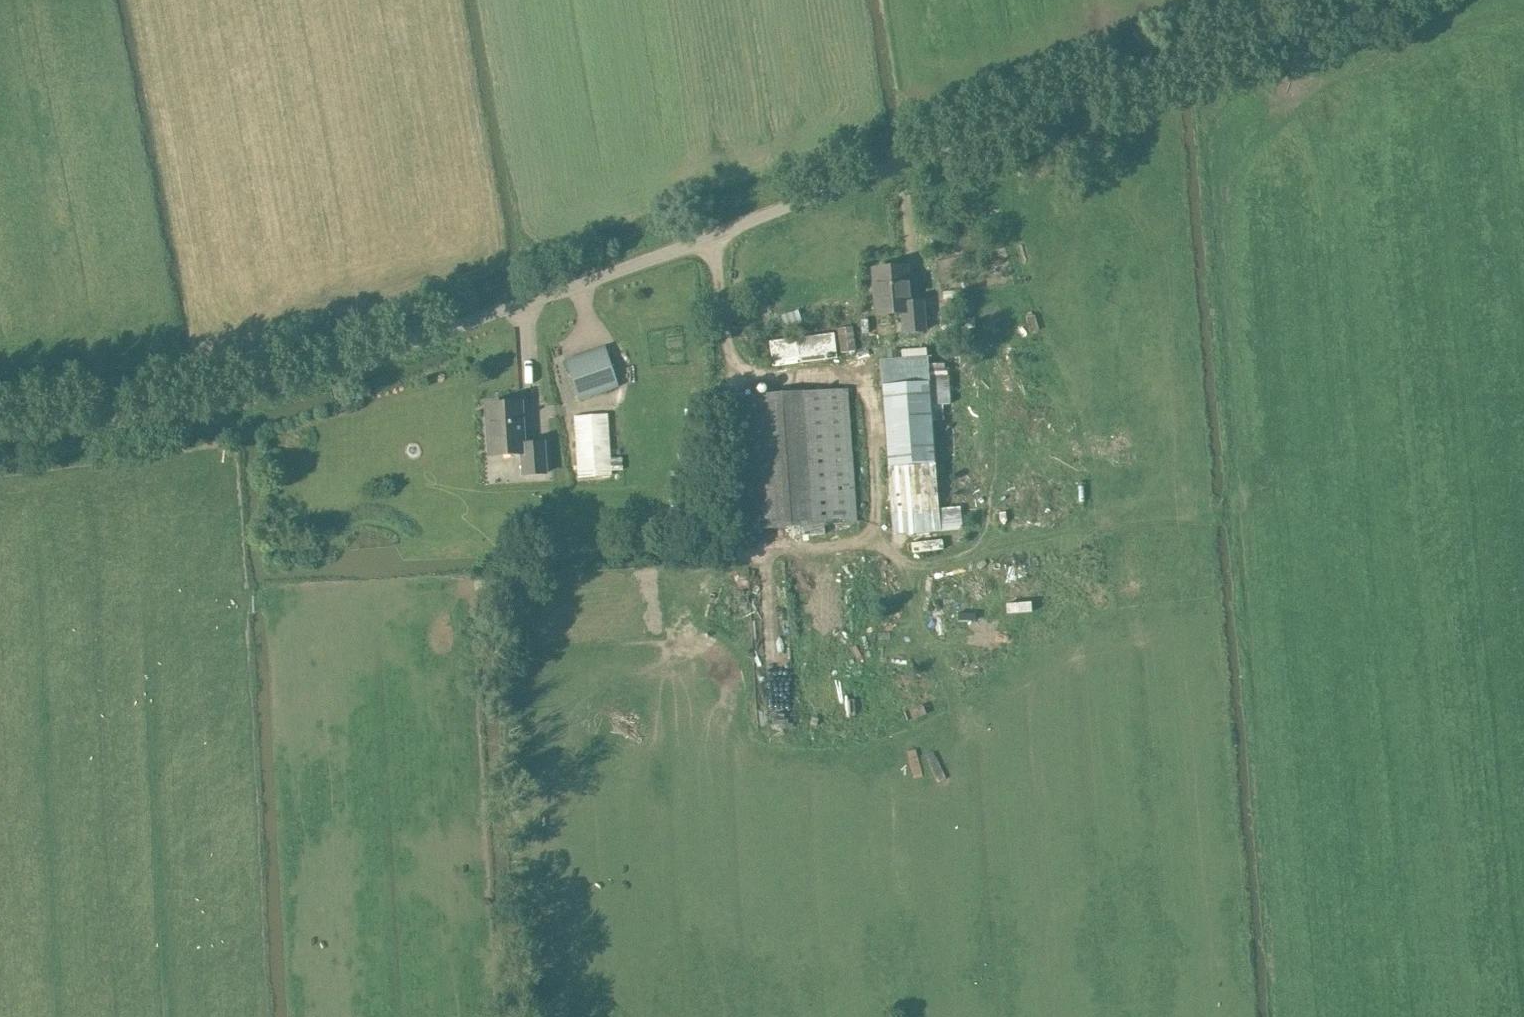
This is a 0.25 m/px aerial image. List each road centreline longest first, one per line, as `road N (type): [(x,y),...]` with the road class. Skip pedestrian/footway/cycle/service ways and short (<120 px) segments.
road 1 (unclassified): [(0,445),(217,418),(810,207),(940,172),(1407,0)]

